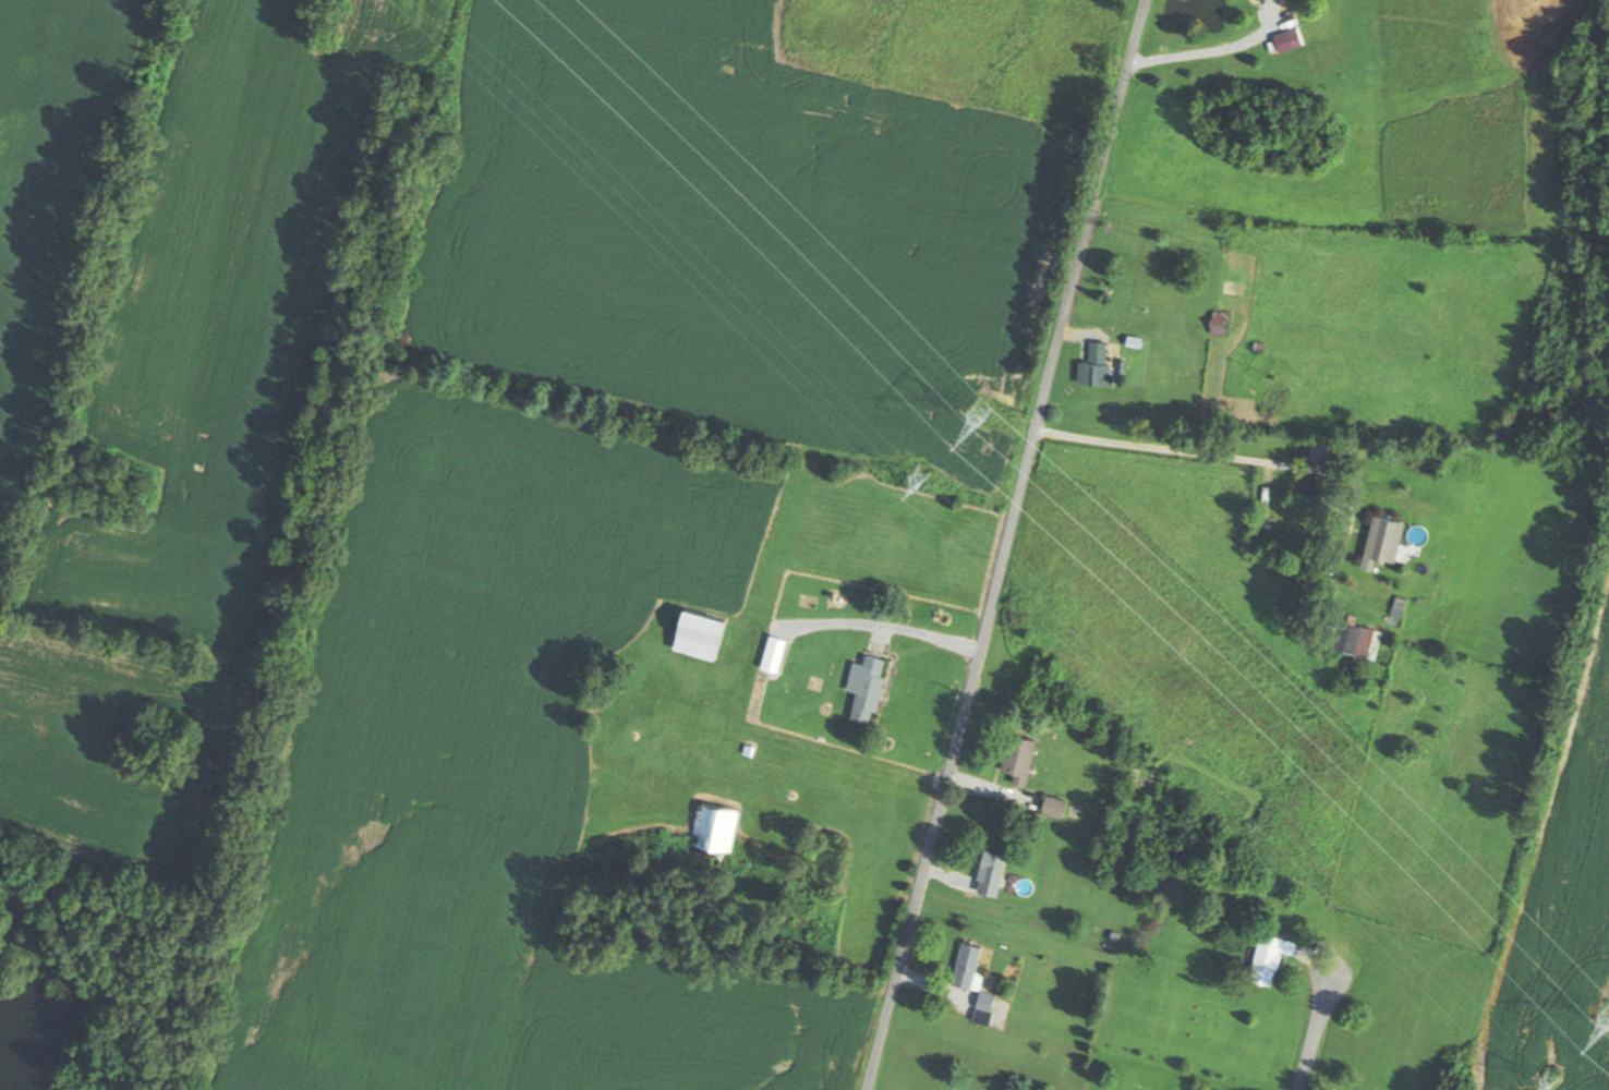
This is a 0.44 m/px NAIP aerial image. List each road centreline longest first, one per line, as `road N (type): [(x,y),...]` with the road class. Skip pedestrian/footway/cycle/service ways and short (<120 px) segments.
road 1 (residential): [(870,1089),(1148,0)]
road 2 (residential): [(1300,1089),(1338,967)]

